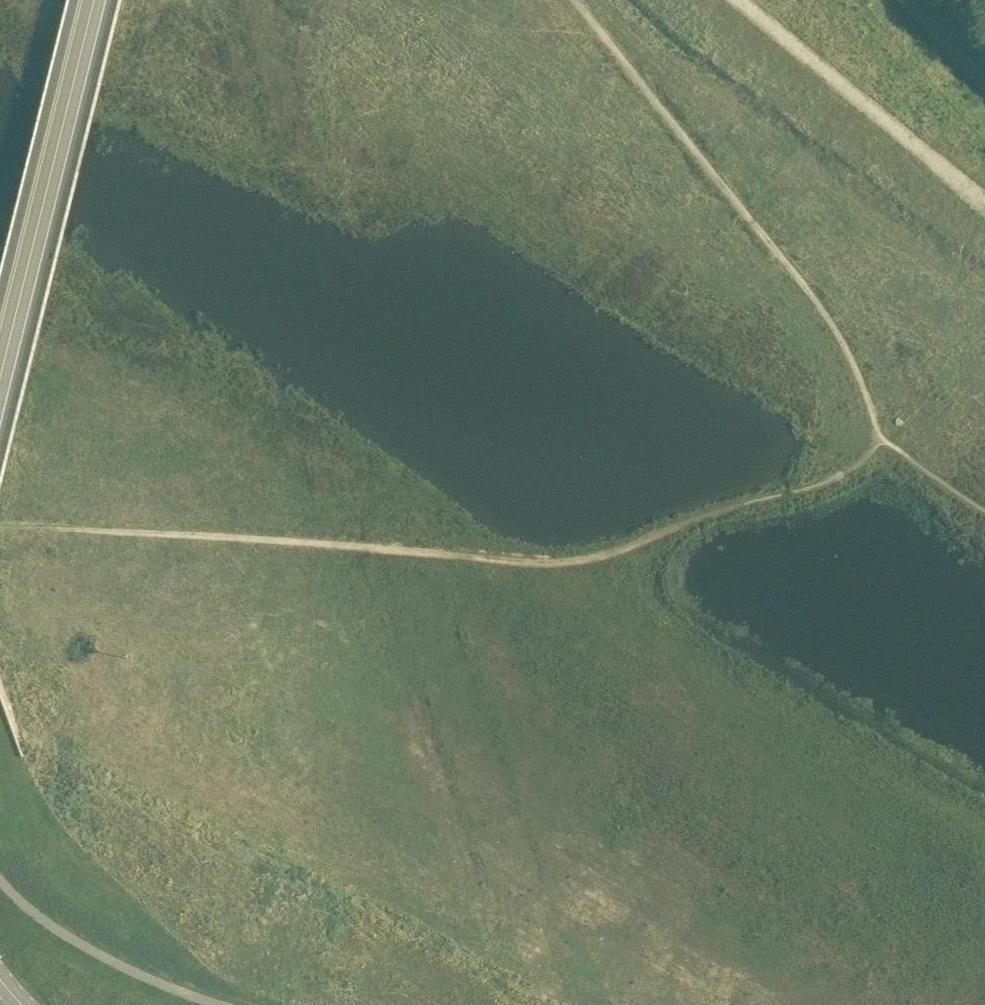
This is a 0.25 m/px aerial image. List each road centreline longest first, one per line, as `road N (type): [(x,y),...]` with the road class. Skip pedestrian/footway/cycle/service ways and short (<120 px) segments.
road 1 (tertiary): [(0,380),(96,0)]
road 2 (track): [(739,0),(984,202)]

